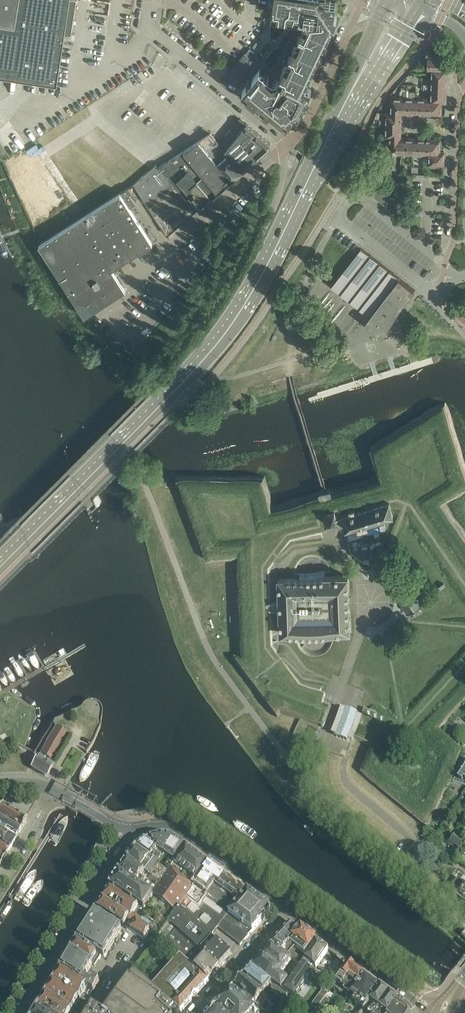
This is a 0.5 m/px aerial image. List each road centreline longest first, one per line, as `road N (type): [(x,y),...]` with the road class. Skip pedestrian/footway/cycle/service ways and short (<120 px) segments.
road 1 (tertiary): [(0,562),(221,340),(296,207)]
road 2 (tertiary): [(296,207),(416,9)]
road 3 (residential): [(23,1012),(137,828)]
road 4 (residential): [(464,86),(454,242),(442,276),(464,277)]
road 5 (residential): [(290,147),(147,26),(151,0)]
road 6 (unclassified): [(464,917),(335,812),(314,773)]
road 7 (tertiary): [(375,25),(296,207)]
road 8 (residential): [(137,828),(183,830),(290,908)]
road 9 (residential): [(290,908),(435,1012)]
road 10 (residential): [(375,25),(349,30),(290,147)]
road 11 (residential): [(173,243),(290,147)]
road 12 (residential): [(0,788),(52,790),(137,828)]
road 13 (residential): [(290,908),(195,1012)]

